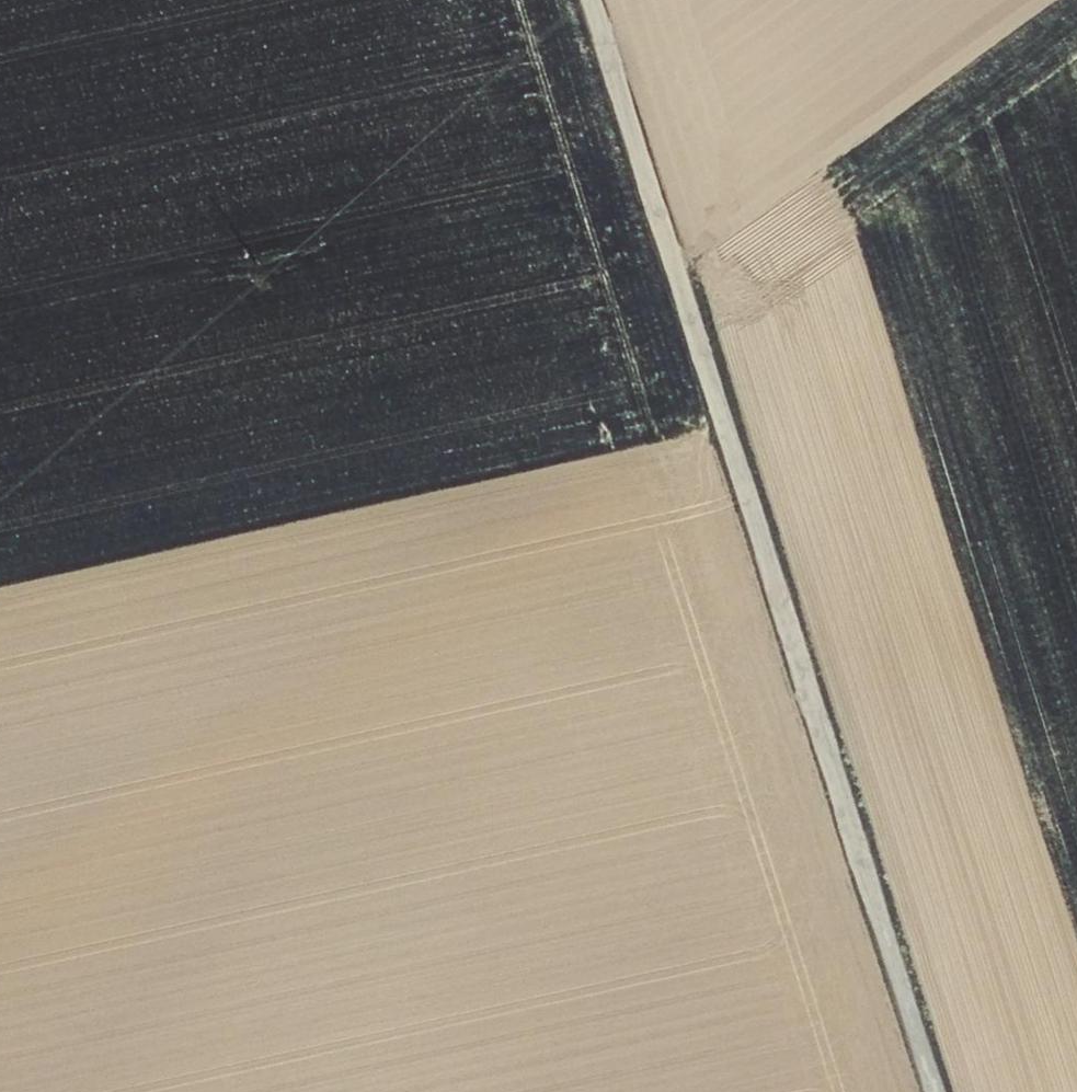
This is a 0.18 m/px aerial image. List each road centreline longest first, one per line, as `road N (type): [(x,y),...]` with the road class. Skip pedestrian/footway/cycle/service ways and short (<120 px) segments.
road 1 (track): [(942,1091),(589,0)]

